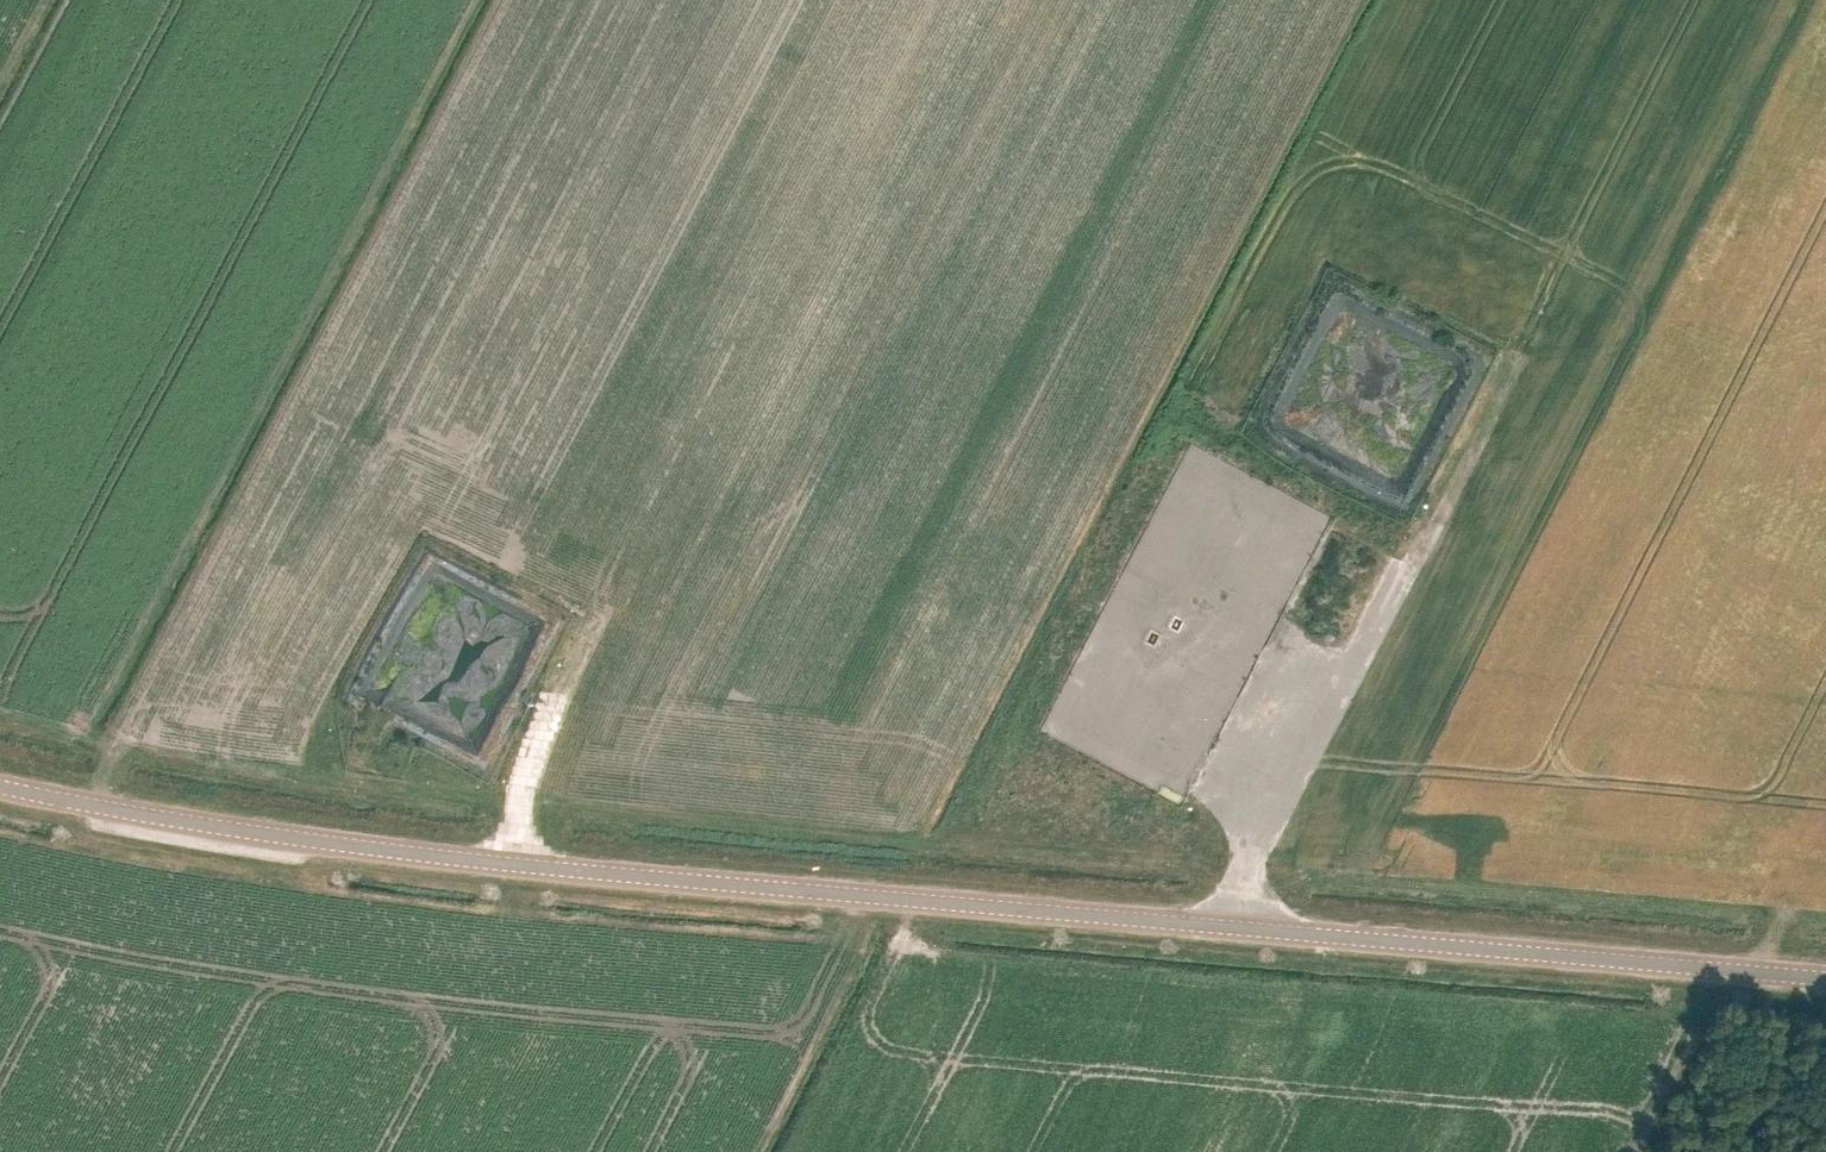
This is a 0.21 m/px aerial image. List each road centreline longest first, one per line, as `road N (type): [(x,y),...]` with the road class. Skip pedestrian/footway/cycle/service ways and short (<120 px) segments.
road 1 (unclassified): [(1825,978),(429,855),(0,786)]

